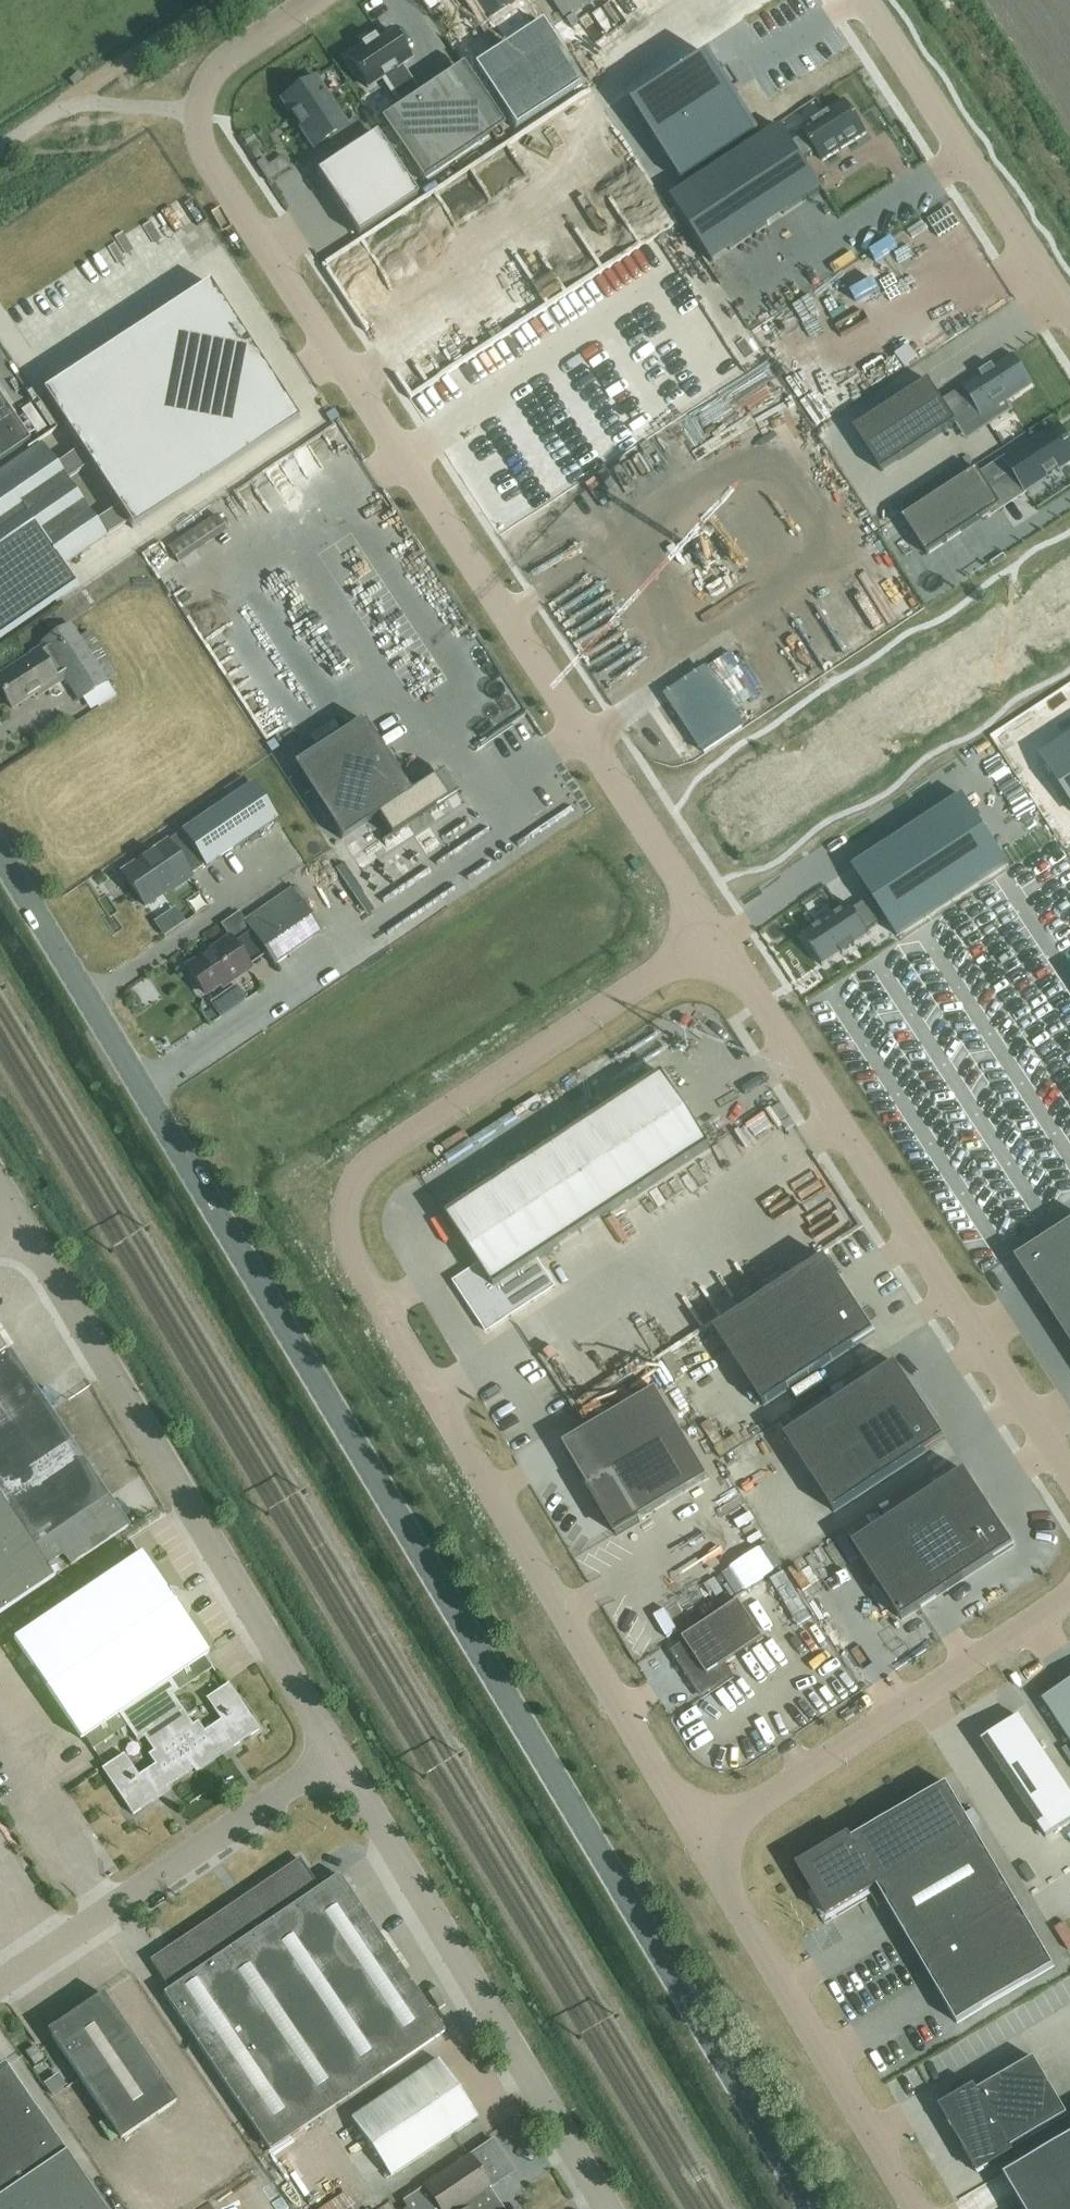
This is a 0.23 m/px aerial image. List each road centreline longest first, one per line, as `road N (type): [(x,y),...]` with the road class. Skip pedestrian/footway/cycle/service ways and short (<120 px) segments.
road 1 (tertiary): [(810,2208),(0,854)]
road 2 (unclassified): [(716,935),(381,1153),(354,1186),(346,1216),(359,1263),(698,1841)]
road 3 (unclassified): [(199,114),(210,158),(716,935)]
road 4 (unclassified): [(716,935),(1069,1475)]
road 5 (unclassified): [(339,1757),(20,1221)]
road 6 (unclassified): [(608,2208),(339,1757)]
road 7 (unclassified): [(698,1841),(1069,1599)]
road 8 (unclassified): [(698,1841),(916,2208)]
road 9 (unclassified): [(0,1988),(339,1757)]
road 10 (unclassified): [(1069,313),(865,0)]
road 11 (track): [(70,103),(225,0)]
road 12 (unclassified): [(315,0),(214,72),(199,114)]
road 13 (unclassified): [(70,103),(199,114)]

